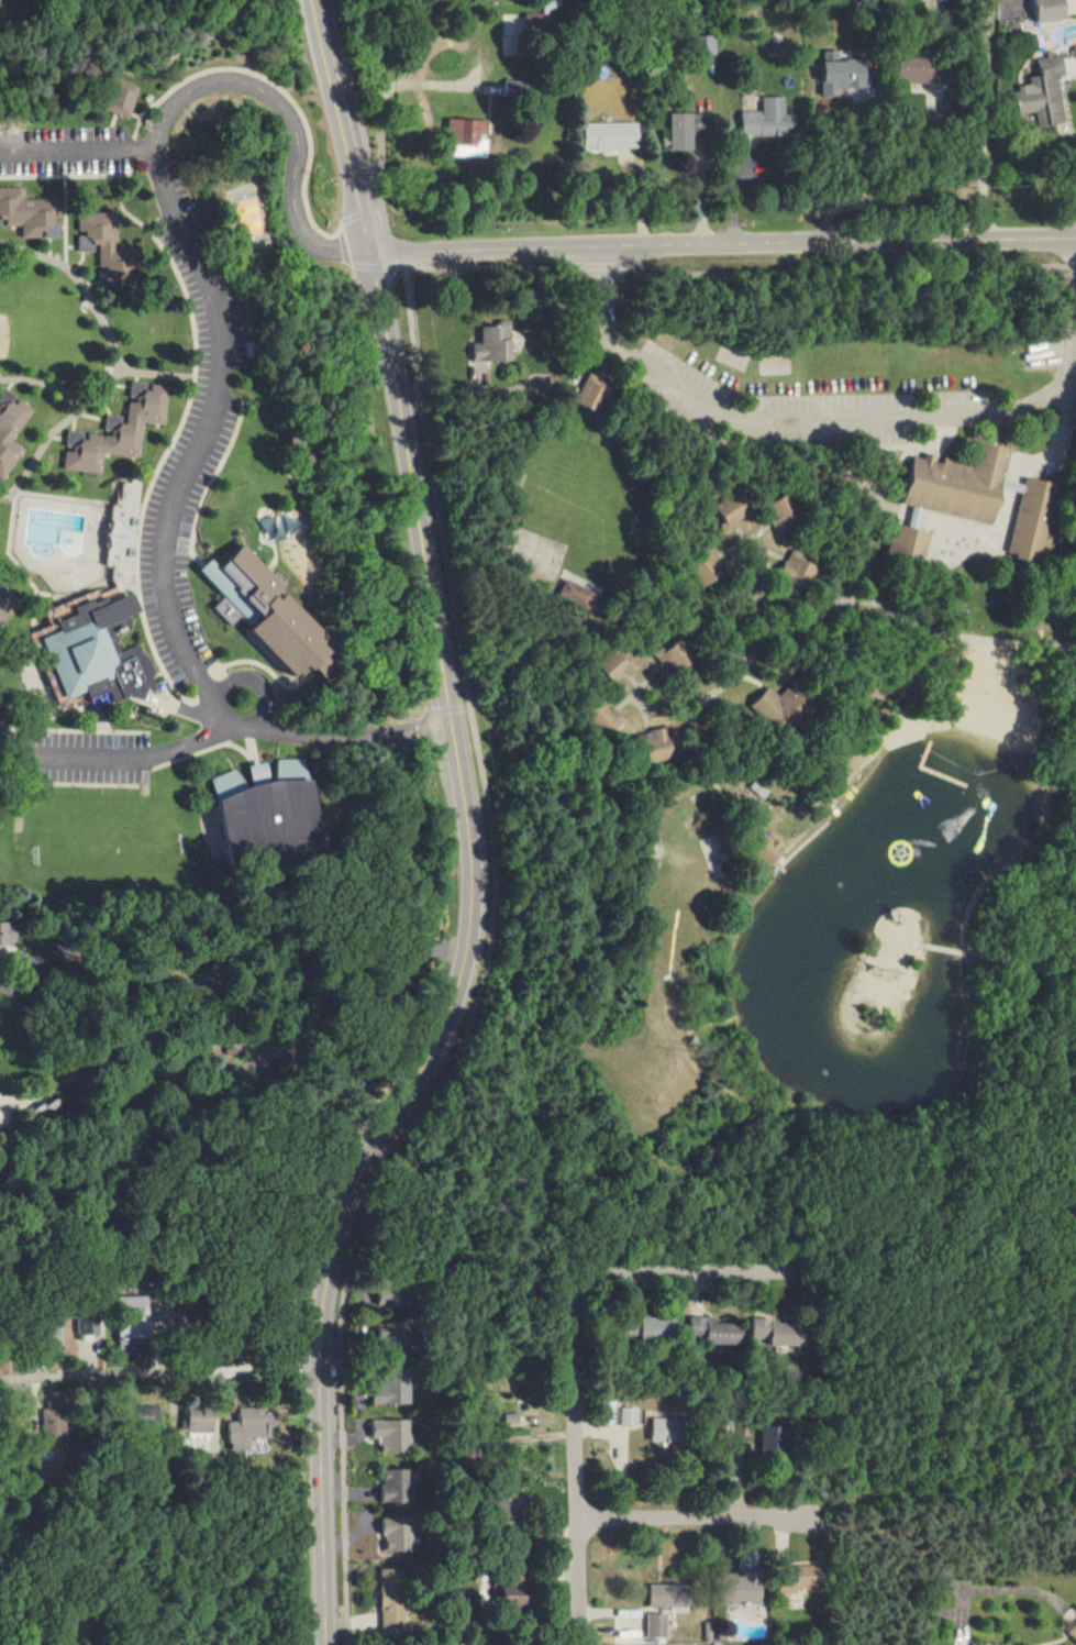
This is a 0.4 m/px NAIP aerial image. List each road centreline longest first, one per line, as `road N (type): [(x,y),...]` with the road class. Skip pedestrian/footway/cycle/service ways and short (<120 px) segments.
road 1 (tertiary): [(327,1644),(320,1368),(332,1255),(364,1169),(450,1017),(475,906),(454,727),(376,255),(317,0)]
road 2 (residential): [(263,733),(234,727),(212,697),(176,621),(162,562),(171,506),(204,432),(213,364),(208,297),(153,157),(162,118),(191,87),(233,77),(277,104),(296,133),(288,172),(297,225),(314,251),(376,255)]
road 3 (residential): [(376,255),(1075,235)]
road 4 (residential): [(601,251),(604,328),(631,360),(734,422),(992,419),(1071,383),(1075,310)]
road 5 (residential): [(585,1284),(578,1301),(580,1644)]
road 6 (residential): [(320,1368),(0,1377)]
road 7 (residential): [(578,1522),(810,1516)]
road 8 (residential): [(585,1284),(604,1274),(792,1271)]
road 9 (residential): [(263,733),(312,739),(454,727)]

